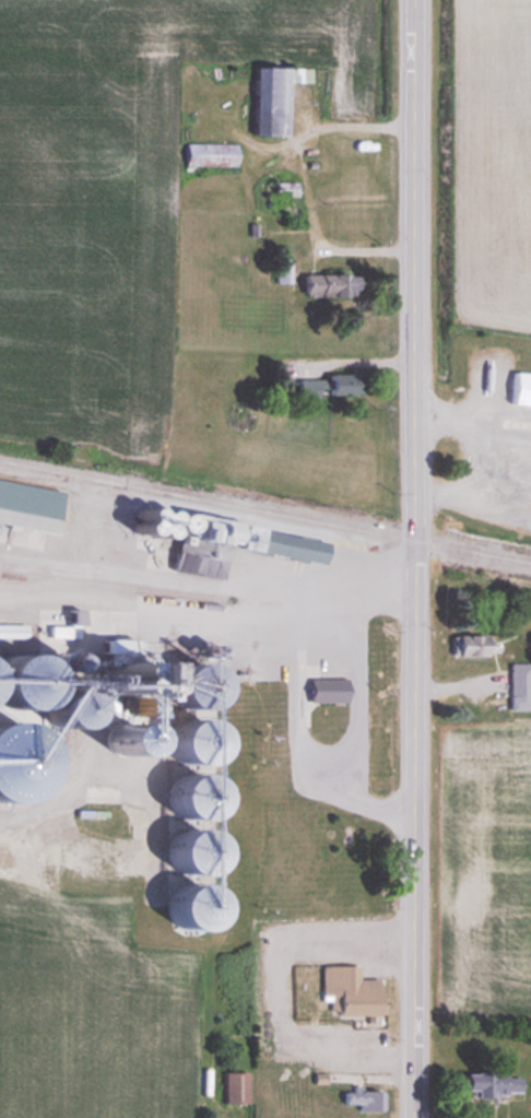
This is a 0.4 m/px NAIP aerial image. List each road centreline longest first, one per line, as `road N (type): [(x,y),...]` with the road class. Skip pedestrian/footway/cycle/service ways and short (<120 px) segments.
road 1 (secondary): [(416,1117),(420,0)]

